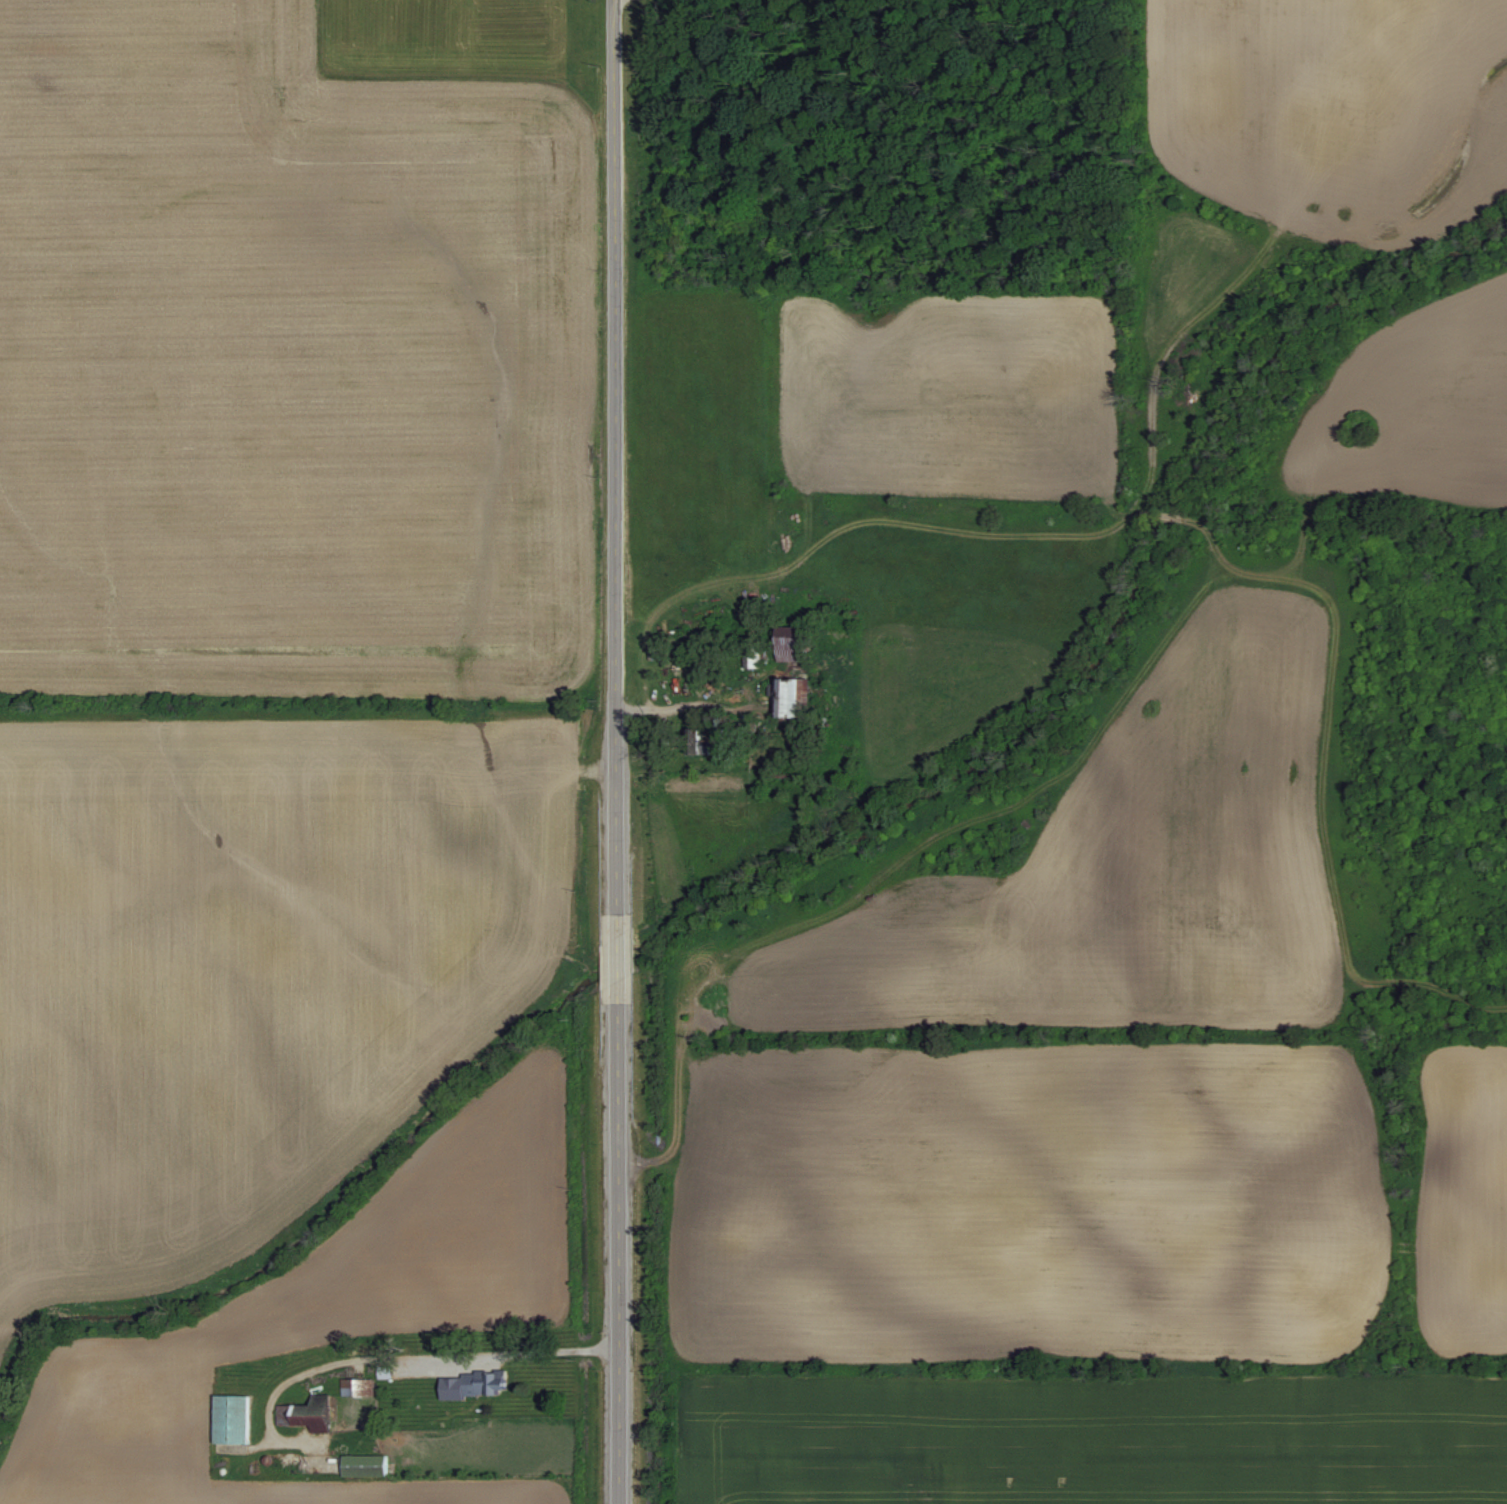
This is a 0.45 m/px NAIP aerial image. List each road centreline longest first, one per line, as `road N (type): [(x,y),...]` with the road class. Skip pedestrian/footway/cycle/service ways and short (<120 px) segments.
road 1 (secondary): [(619,1503),(621,0)]

